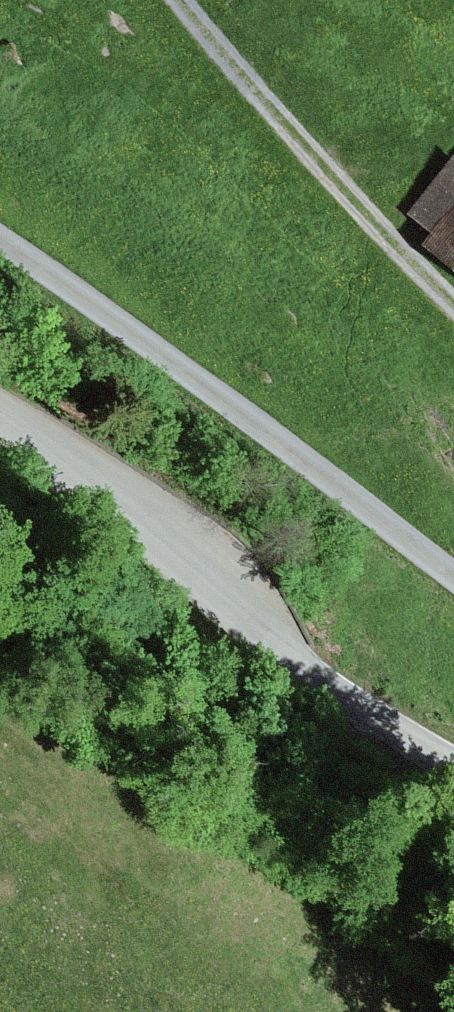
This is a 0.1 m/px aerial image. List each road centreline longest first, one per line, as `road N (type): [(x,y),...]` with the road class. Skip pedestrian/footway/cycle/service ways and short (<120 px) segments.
road 1 (tertiary): [(453,757),(253,629),(174,538),(0,414)]
road 2 (unclassified): [(0,252),(236,408),(453,582)]
road 3 (track): [(183,0),(376,233),(453,305)]

